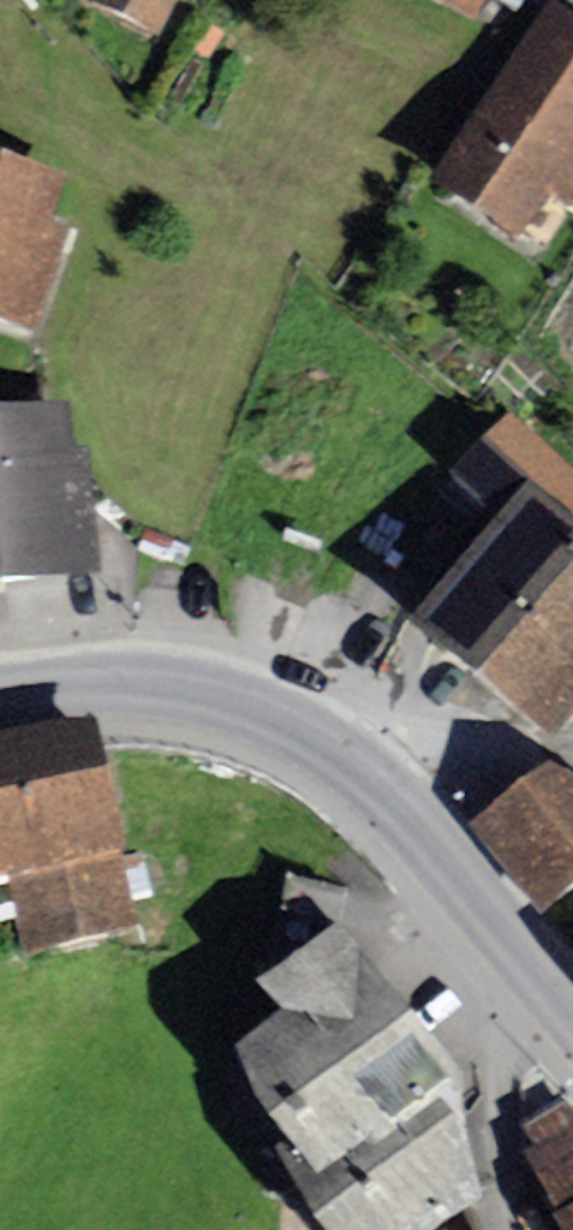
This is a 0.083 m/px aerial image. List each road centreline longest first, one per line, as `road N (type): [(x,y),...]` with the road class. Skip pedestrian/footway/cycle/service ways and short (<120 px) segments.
road 1 (tertiary): [(572,1017),(365,775),(314,735),(174,687),(108,681),(0,697)]

